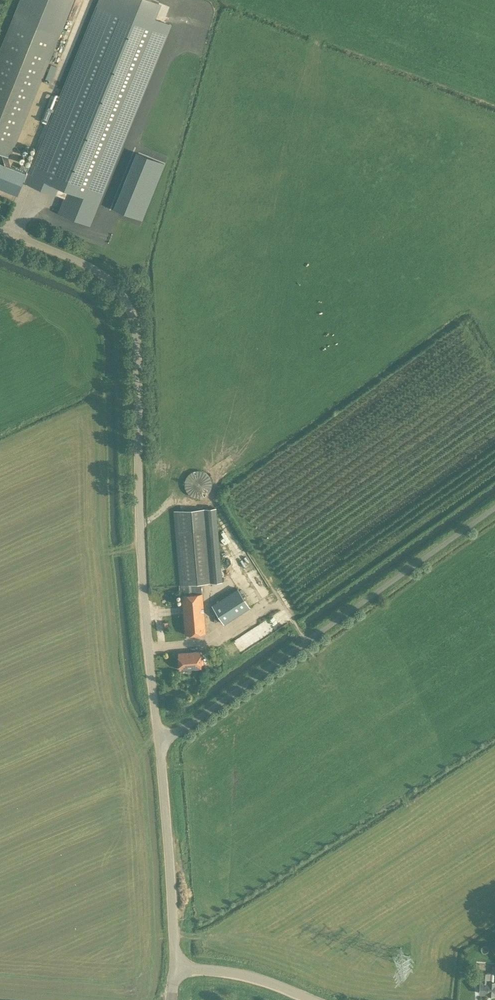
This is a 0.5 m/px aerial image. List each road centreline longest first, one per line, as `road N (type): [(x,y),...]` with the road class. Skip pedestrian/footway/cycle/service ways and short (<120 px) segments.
road 1 (unclassified): [(159,746),(134,321),(104,274),(0,229)]
road 2 (unclassified): [(159,746),(494,509)]
road 3 (unclassified): [(174,969),(159,746)]
road 4 (unclassified): [(312,999),(255,978),(174,969)]

